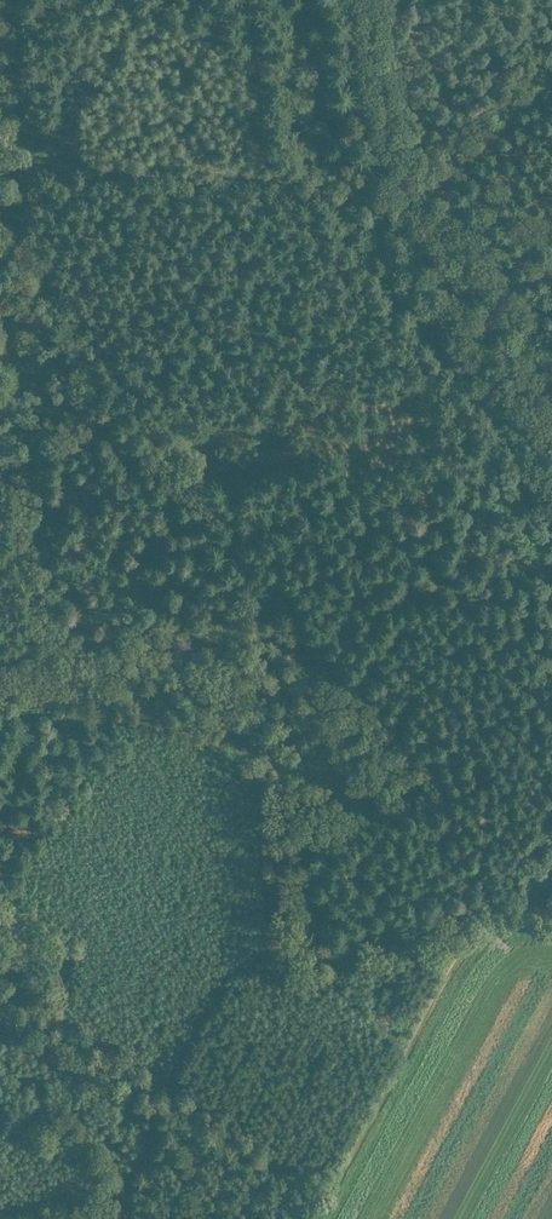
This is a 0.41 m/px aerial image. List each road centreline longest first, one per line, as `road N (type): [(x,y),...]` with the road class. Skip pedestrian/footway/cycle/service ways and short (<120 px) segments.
road 1 (track): [(163,1096),(247,988),(284,964),(371,927),(545,887),(148,449),(76,334),(26,166)]
road 2 (track): [(0,682),(154,732),(241,774),(290,840),(324,944)]
road 3 (track): [(551,883),(460,962),(320,1218)]
road 4 (track): [(0,173),(74,162),(398,177)]
road 5 (track): [(551,378),(398,177)]
road 6 (track): [(551,51),(398,177)]
road 7 (track): [(398,177),(375,0)]

